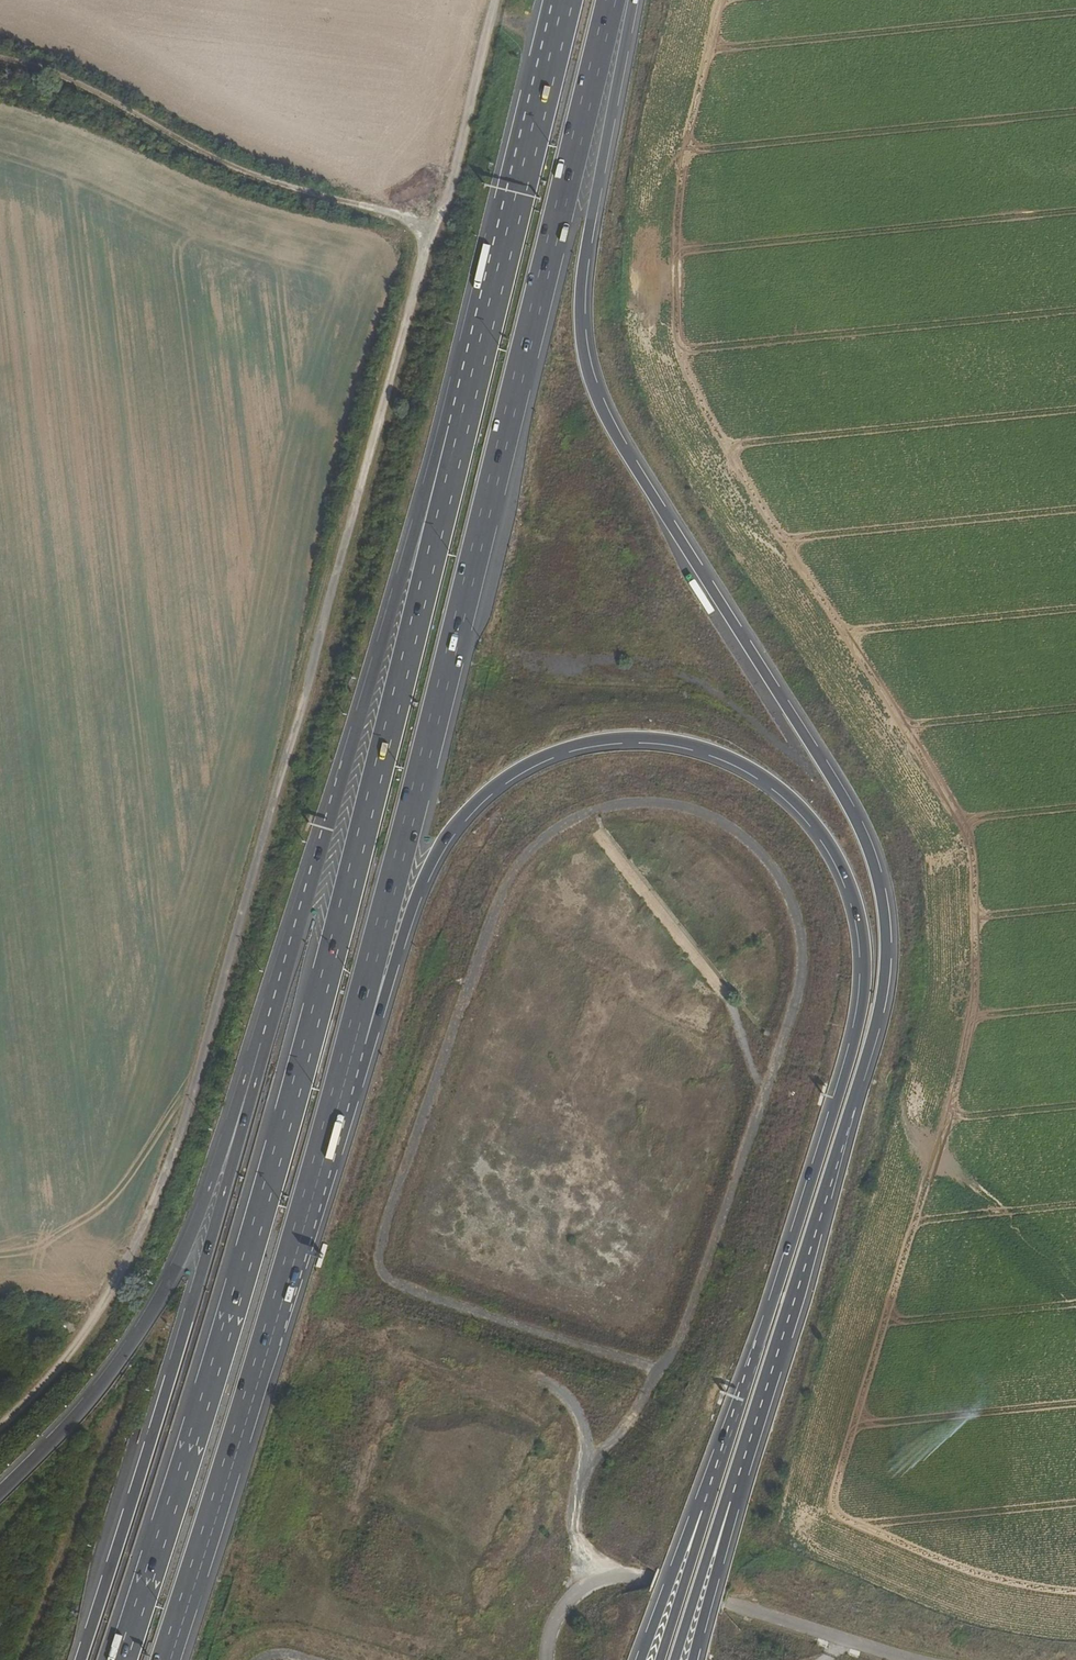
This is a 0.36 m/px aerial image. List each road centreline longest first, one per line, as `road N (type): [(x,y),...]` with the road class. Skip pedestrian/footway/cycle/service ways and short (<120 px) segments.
road 1 (track): [(0,61),(268,183),(410,225),(423,250),(181,1129),(111,1292),(38,1390),(0,1425)]
road 2 (motorway): [(731,1498),(882,1011),(890,922),(860,819),(593,388),(580,311),(585,253),(636,0)]
road 3 (track): [(589,1464),(624,1430),(692,1313),(800,980),(800,937),(785,890),(763,854),(727,824),(647,800),(608,807),(535,847),(505,883),(378,1249),(384,1277)]
road 4 (motorway): [(353,1040),(382,1007),(441,846),(485,796),(535,764),(613,743),(689,749),(758,779),(815,832),(854,913),(859,1002),(807,1193),(703,1508)]
road 5 (motorway): [(461,434),(270,1185),(123,1659)]
road 6 (motorway): [(353,1040),(611,0)]
road 7 (motorway): [(164,1659),(353,1040)]
road 8 (motorway): [(461,434),(404,568),(266,1046)]
road 9 (motorway): [(266,1046),(155,1436),(80,1659)]
road 10 (motorway): [(266,1046),(156,1317),(73,1421),(0,1493)]
road 11 (unclassified): [(550,1659),(565,1610),(594,1585),(646,1572),(769,1621),(938,1659)]
road 12 (motorway): [(564,0),(461,434)]
road 13 (track): [(384,1277),(660,1375)]
road 14 (track): [(423,250),(446,200),(498,0)]
road 15 (track): [(594,1585),(578,1535),(589,1464),(581,1419),(541,1379)]
road 16 (trunk): [(673,1659),(731,1498)]
road 17 (trunk): [(691,1659),(731,1498)]
road 18 (trunk): [(703,1508),(639,1659)]
road 19 (trunk): [(703,1508),(660,1659)]

